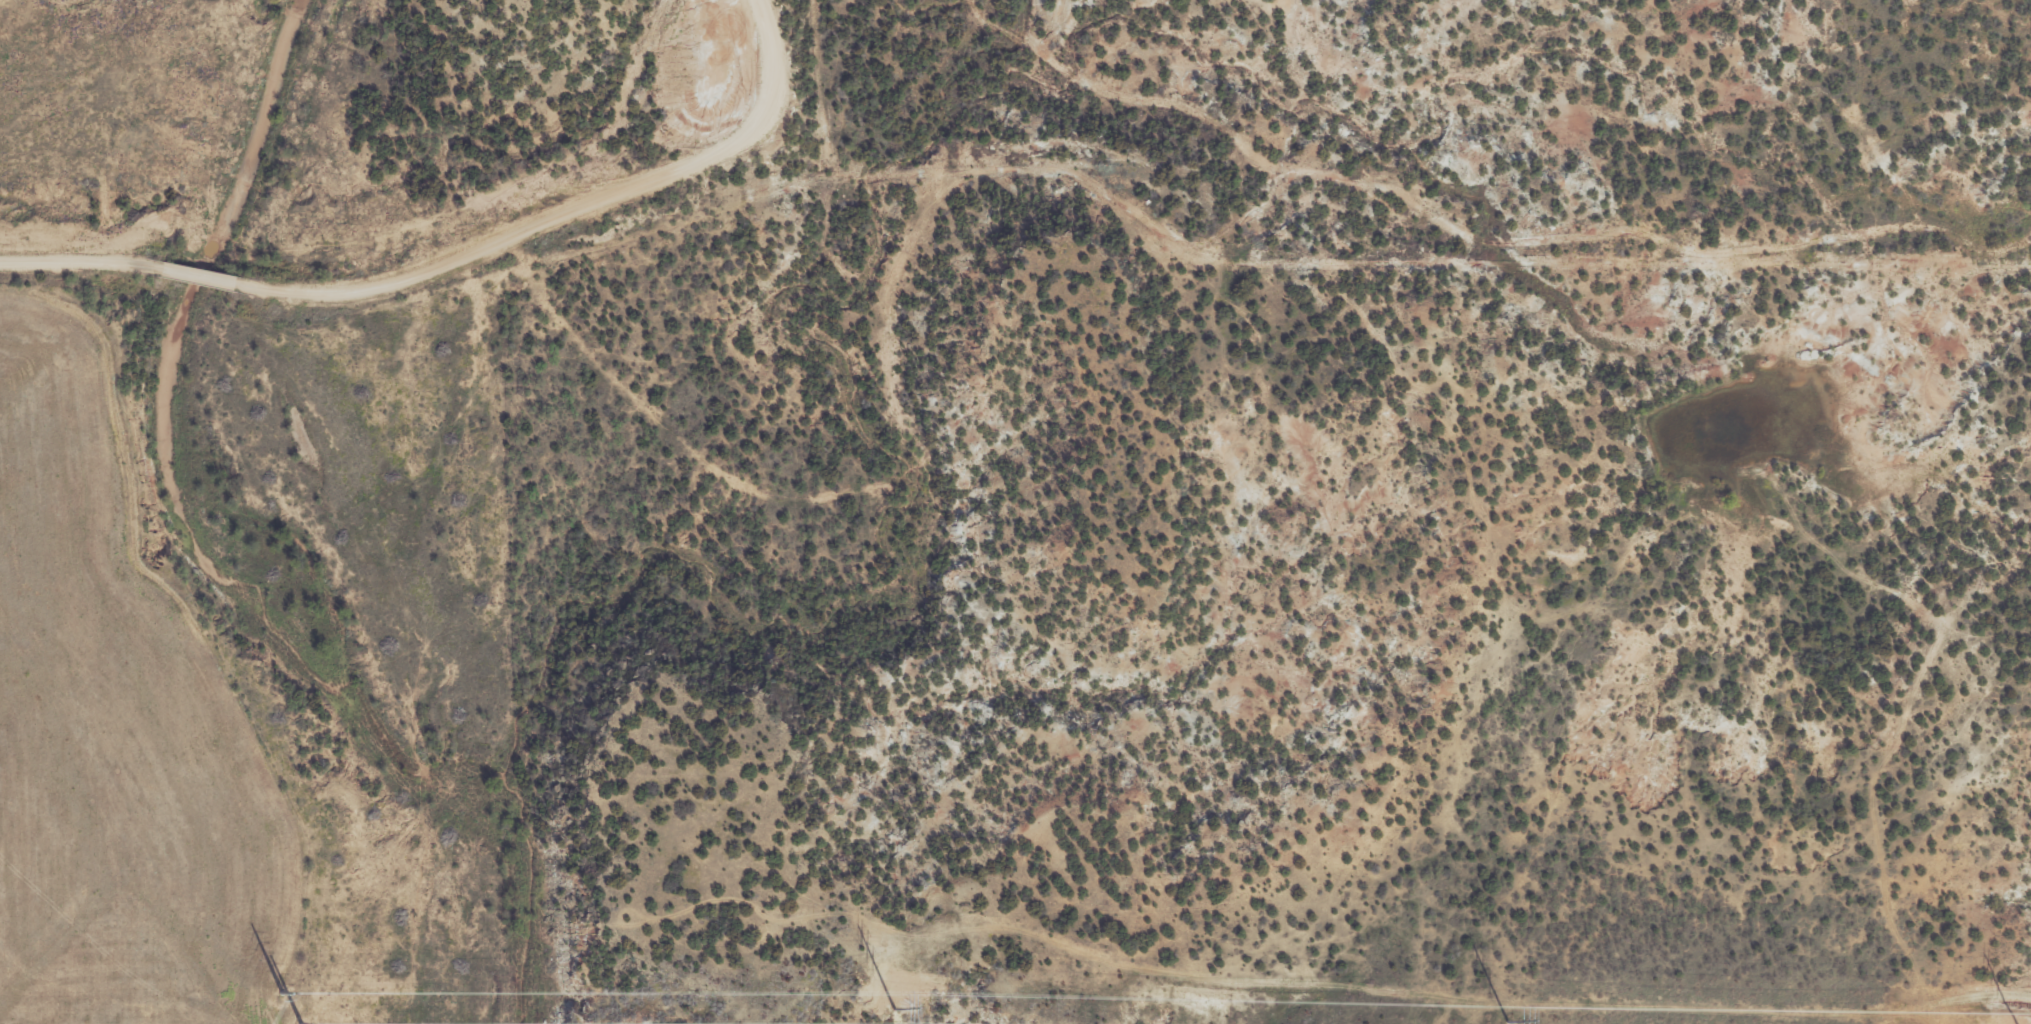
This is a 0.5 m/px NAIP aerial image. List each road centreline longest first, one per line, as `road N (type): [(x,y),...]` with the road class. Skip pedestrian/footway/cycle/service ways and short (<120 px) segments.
road 1 (residential): [(0,258),(142,262),(325,293),(411,275),(756,135),(780,104),(783,83),(764,0)]

